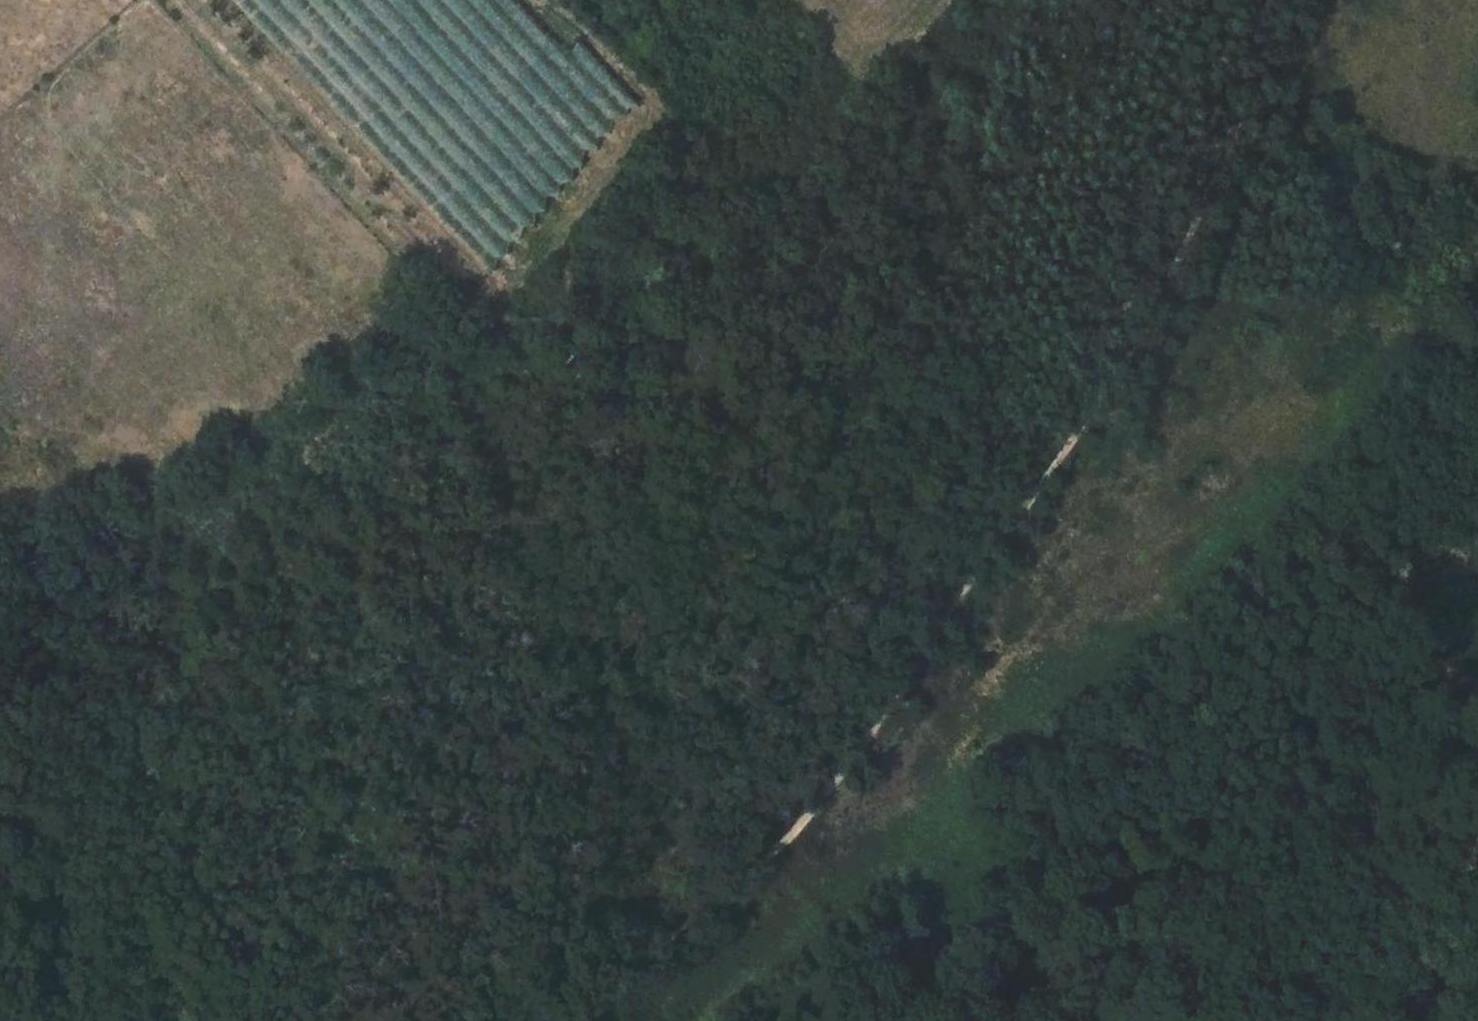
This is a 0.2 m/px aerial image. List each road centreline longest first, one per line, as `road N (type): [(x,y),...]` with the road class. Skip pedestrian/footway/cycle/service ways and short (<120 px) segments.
road 1 (track): [(1304,0),(1079,428),(788,836),(561,1020)]

